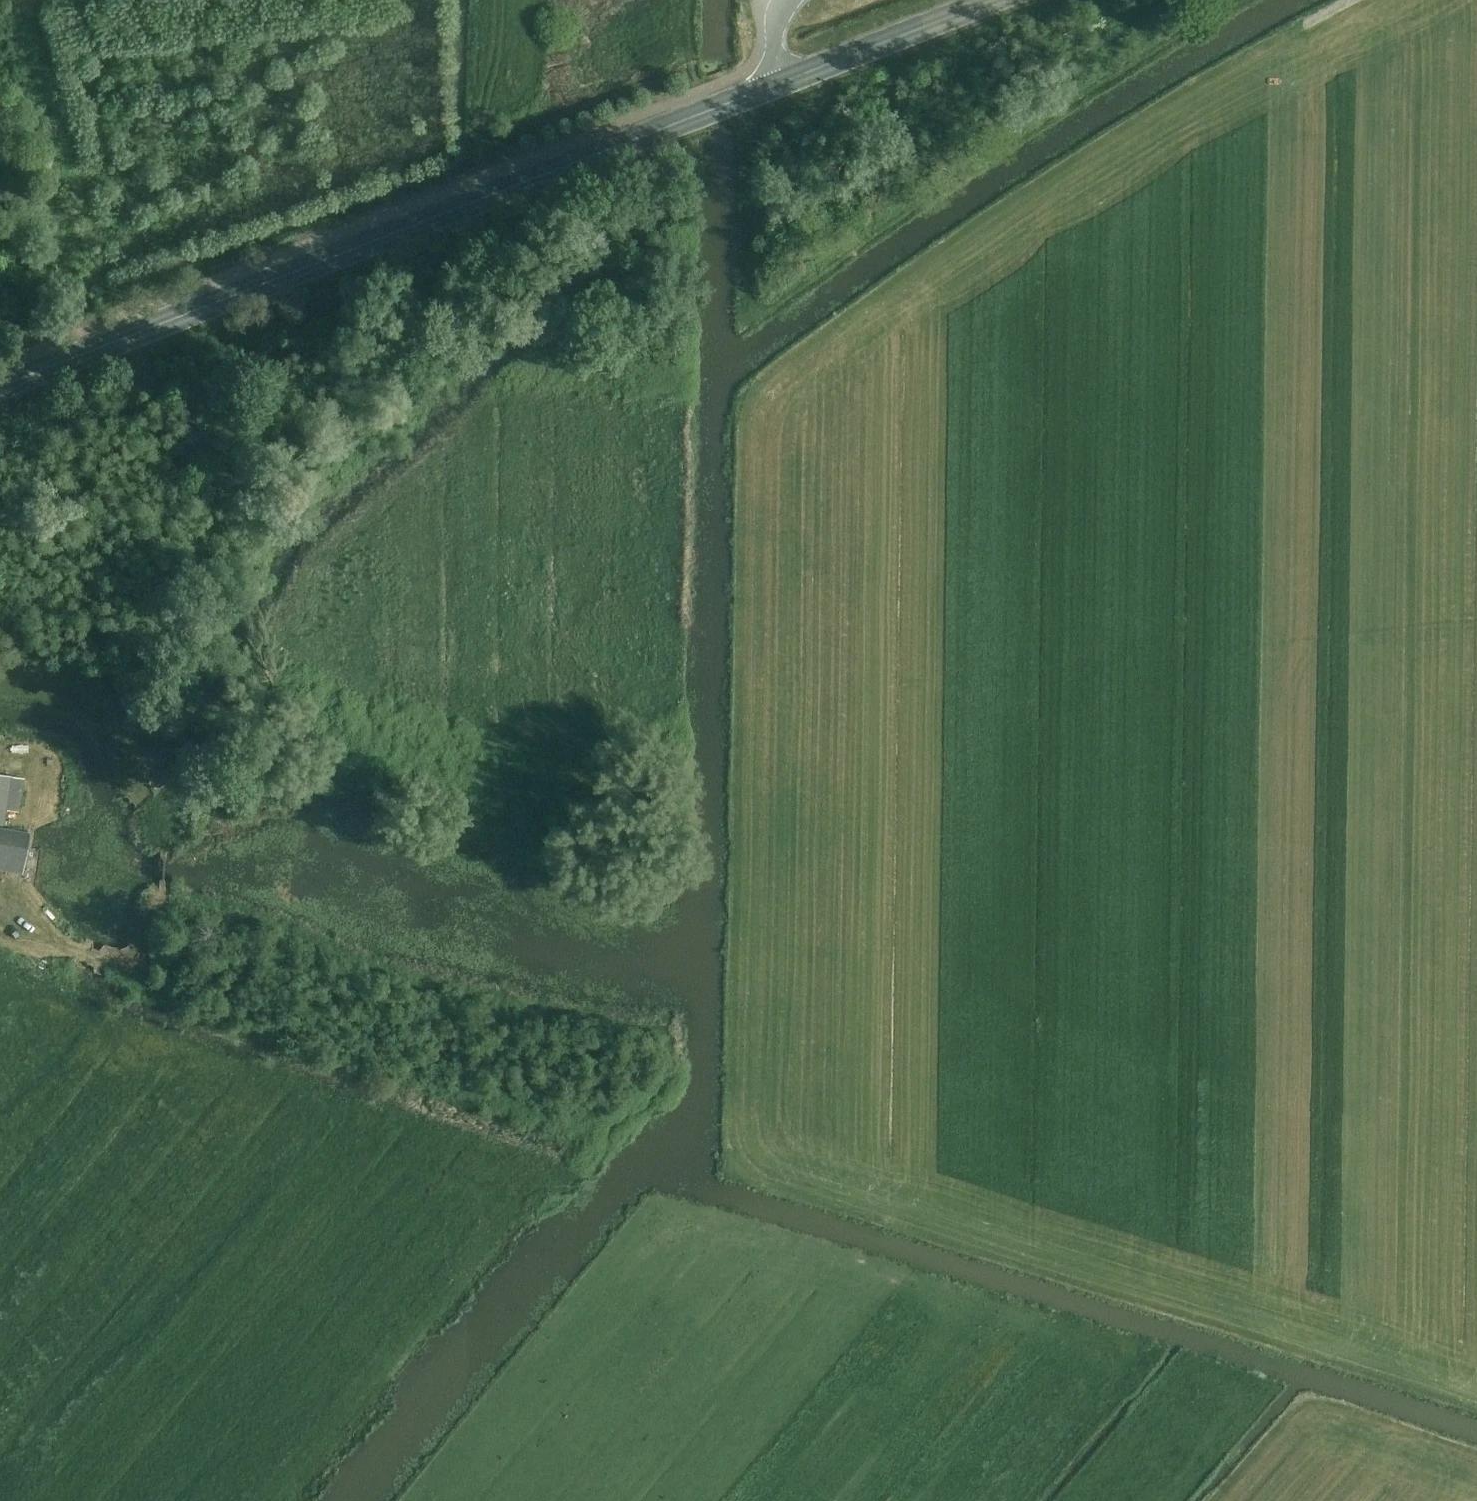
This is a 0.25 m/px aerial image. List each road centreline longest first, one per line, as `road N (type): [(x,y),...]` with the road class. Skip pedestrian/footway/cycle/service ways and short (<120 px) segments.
road 1 (primary): [(778,84),(0,385)]
road 2 (primary): [(997,0),(778,84)]

